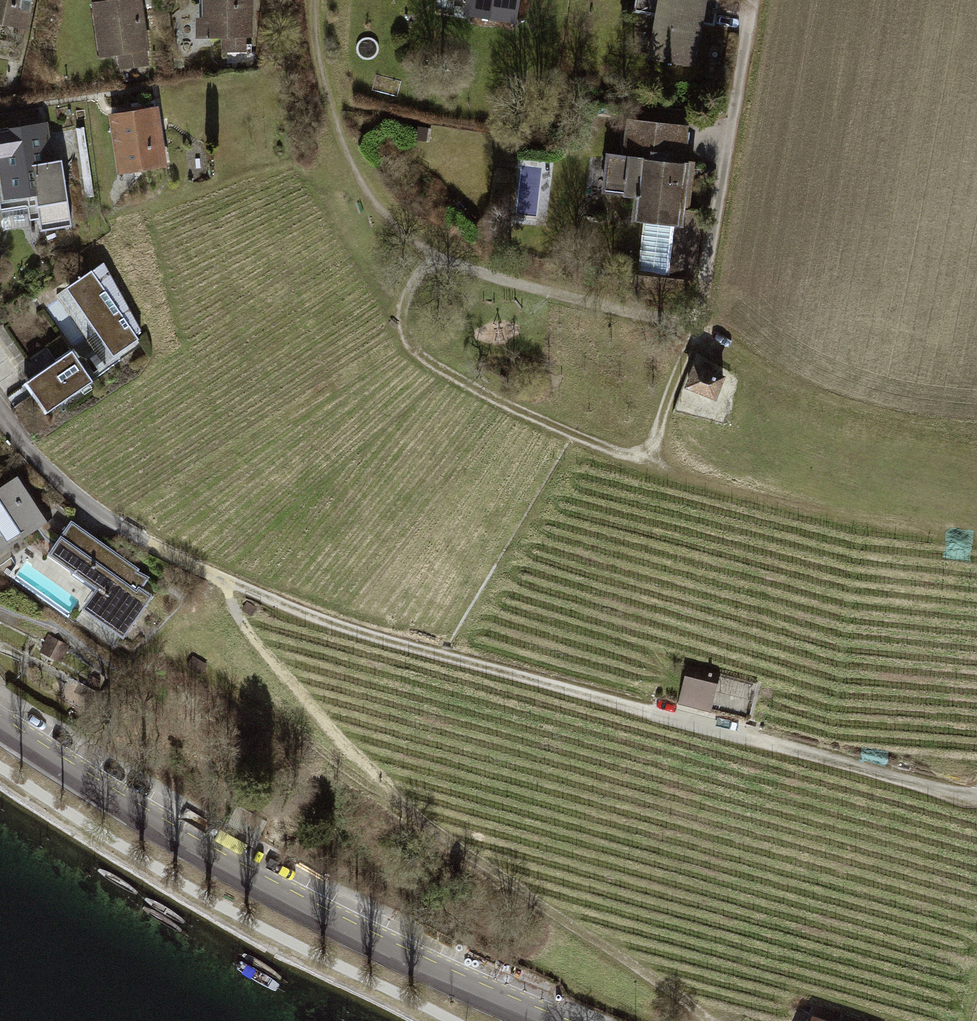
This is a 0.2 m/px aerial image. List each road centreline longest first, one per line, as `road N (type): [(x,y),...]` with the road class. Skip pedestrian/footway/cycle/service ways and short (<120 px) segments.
road 1 (residential): [(0,409),(97,511),(212,574),(450,655),(976,791)]
road 2 (track): [(708,1020),(643,966),(407,806),(248,633),(212,574)]
road 3 (track): [(443,263),(409,292),(401,313),(408,343),(440,372),(578,437),(929,544)]
road 4 (secondary): [(0,722),(224,862),(544,1020)]
road 5 (track): [(698,340),(443,263),(370,203),(338,134),(315,39)]
road 6 (track): [(748,0),(698,340)]
road 7 (track): [(698,340),(655,462)]

